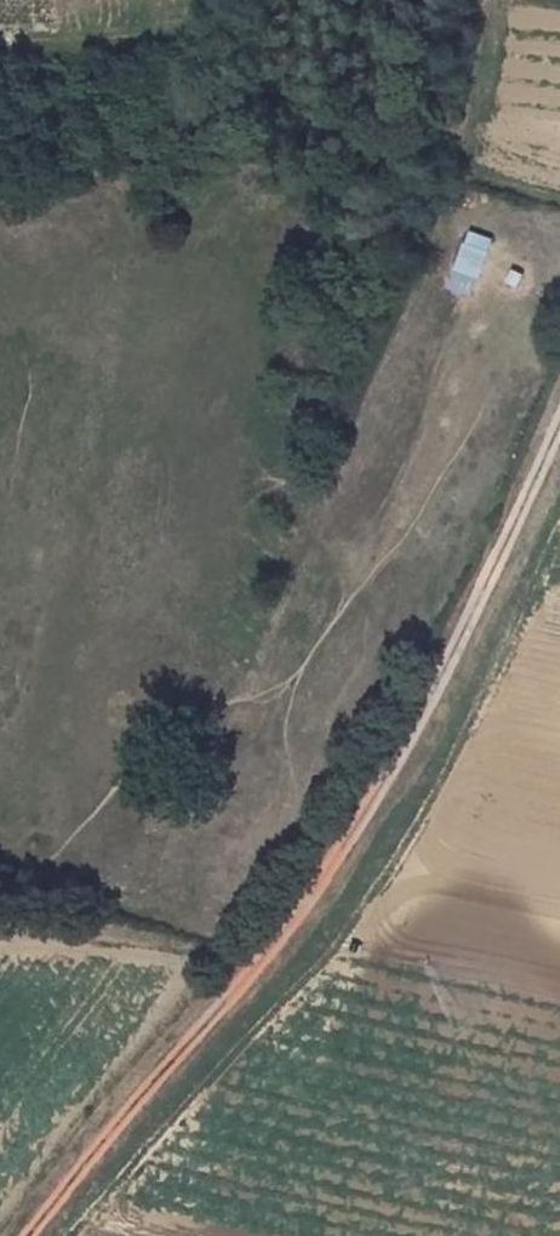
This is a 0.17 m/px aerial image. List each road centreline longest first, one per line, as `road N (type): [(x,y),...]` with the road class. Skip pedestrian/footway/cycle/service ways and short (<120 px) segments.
road 1 (track): [(38,1235),(308,912),(559,428)]

